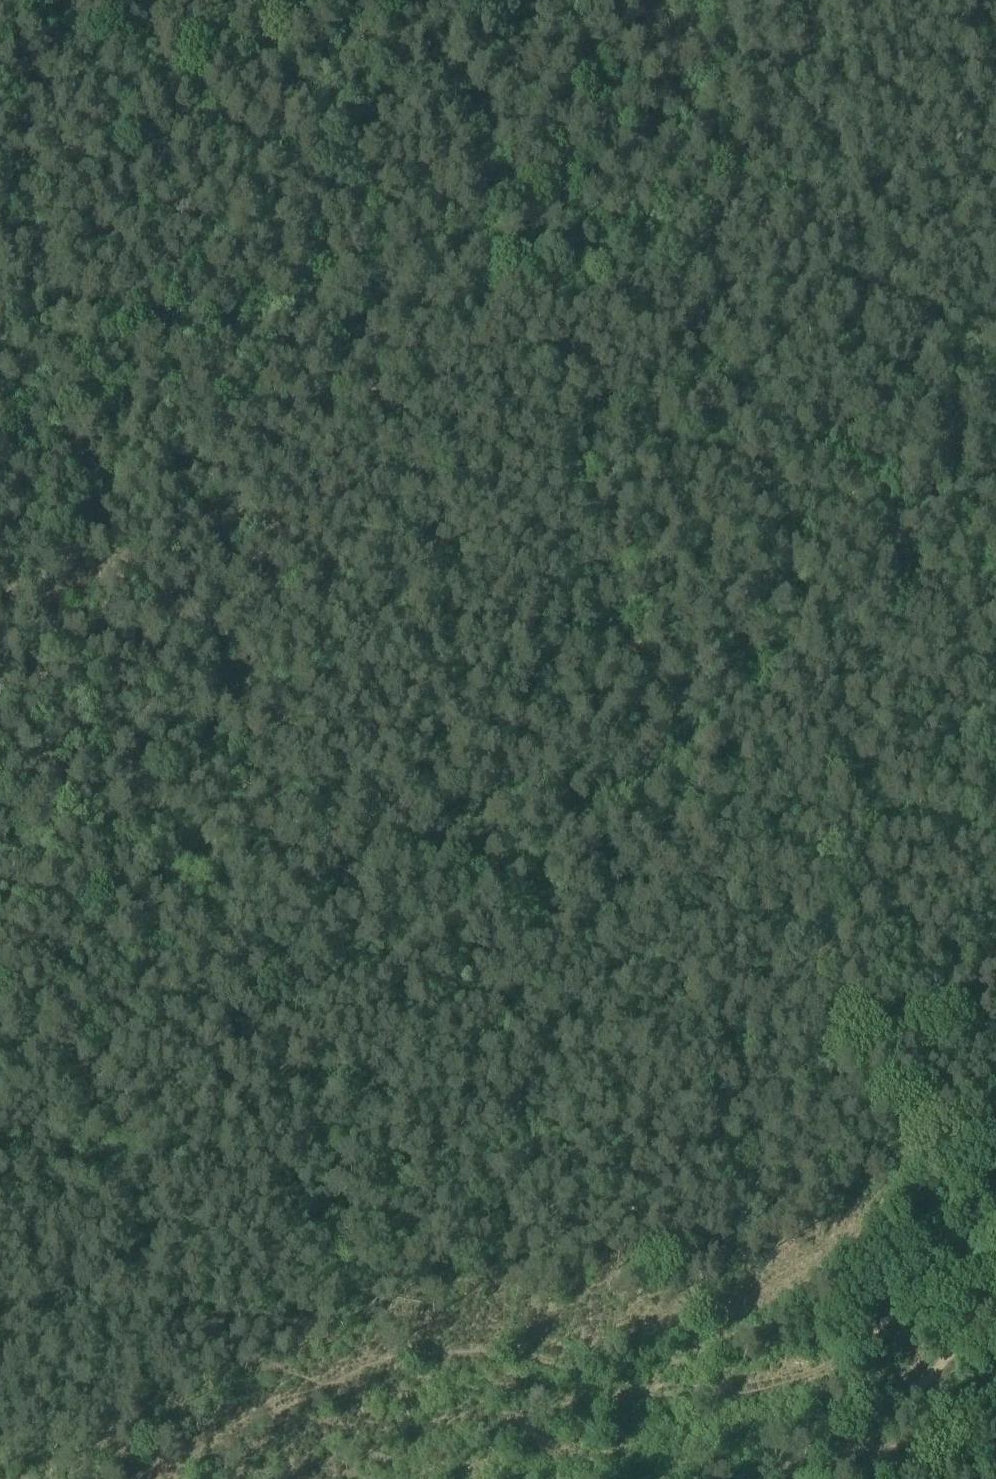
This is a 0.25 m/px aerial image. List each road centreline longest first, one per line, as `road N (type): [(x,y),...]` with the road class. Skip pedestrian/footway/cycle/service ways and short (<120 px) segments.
road 1 (track): [(995,604),(949,557),(914,503),(856,459),(804,404),(793,293),(629,0)]

